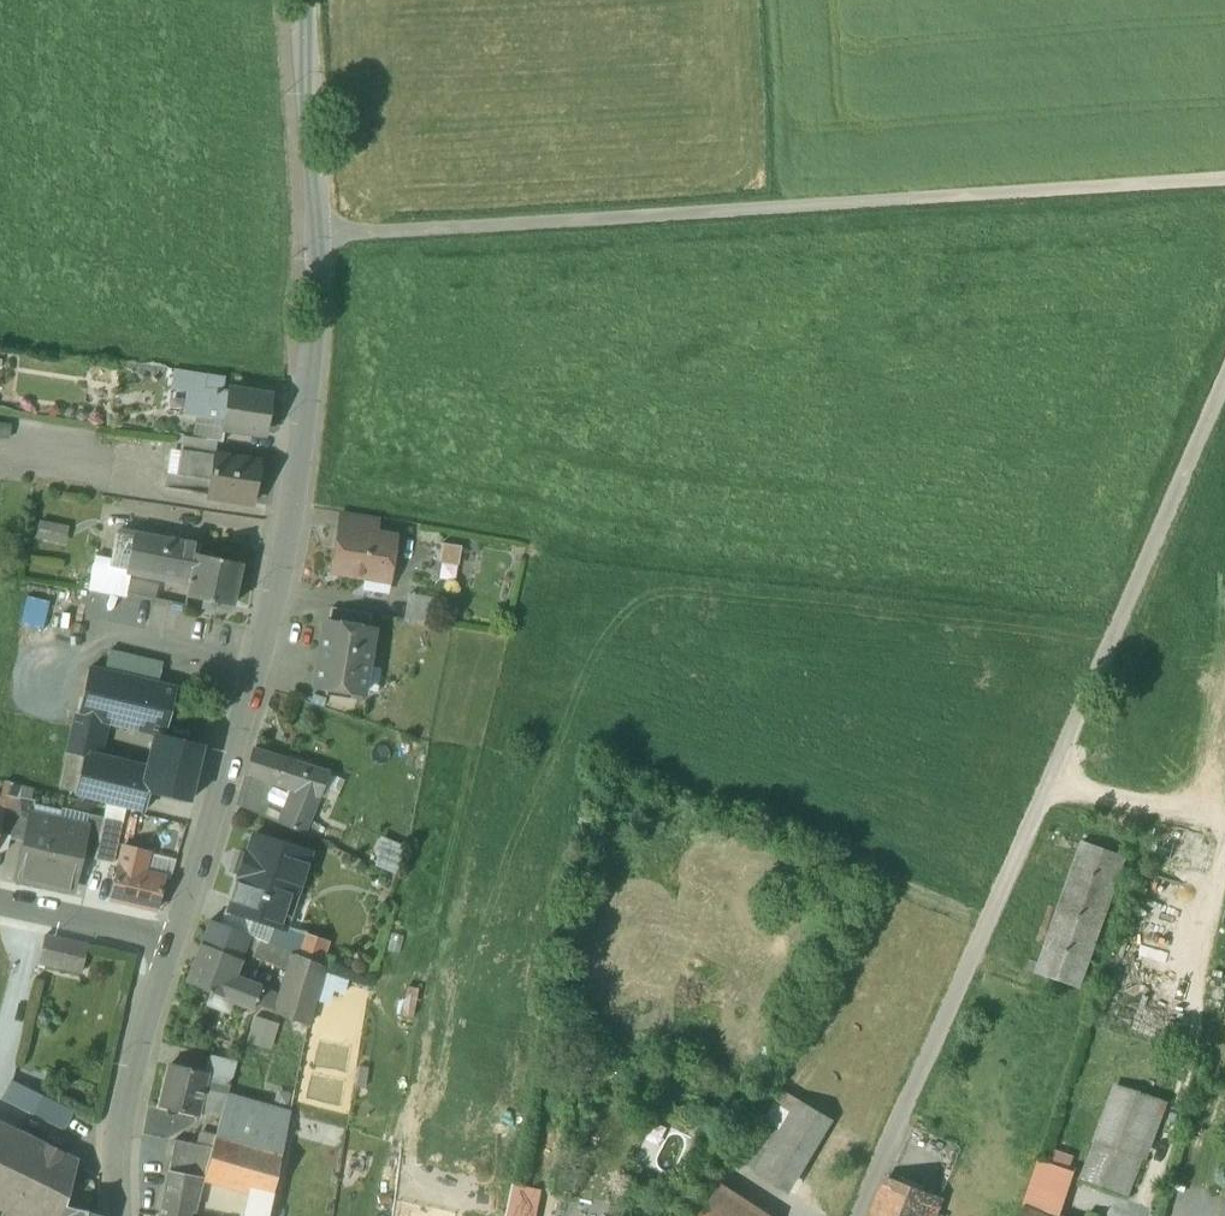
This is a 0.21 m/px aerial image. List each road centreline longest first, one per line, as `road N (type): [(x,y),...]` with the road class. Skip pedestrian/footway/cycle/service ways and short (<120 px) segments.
road 1 (track): [(1224,380),(855,1215)]
road 2 (track): [(313,237),(1224,180)]
road 3 (residential): [(307,408),(262,665),(171,941)]
road 4 (unclassified): [(308,0),(312,49),(303,85),(322,273),(307,408)]
road 5 (residential): [(171,941),(132,1088),(121,1215)]
road 6 (residential): [(171,941),(0,907)]

